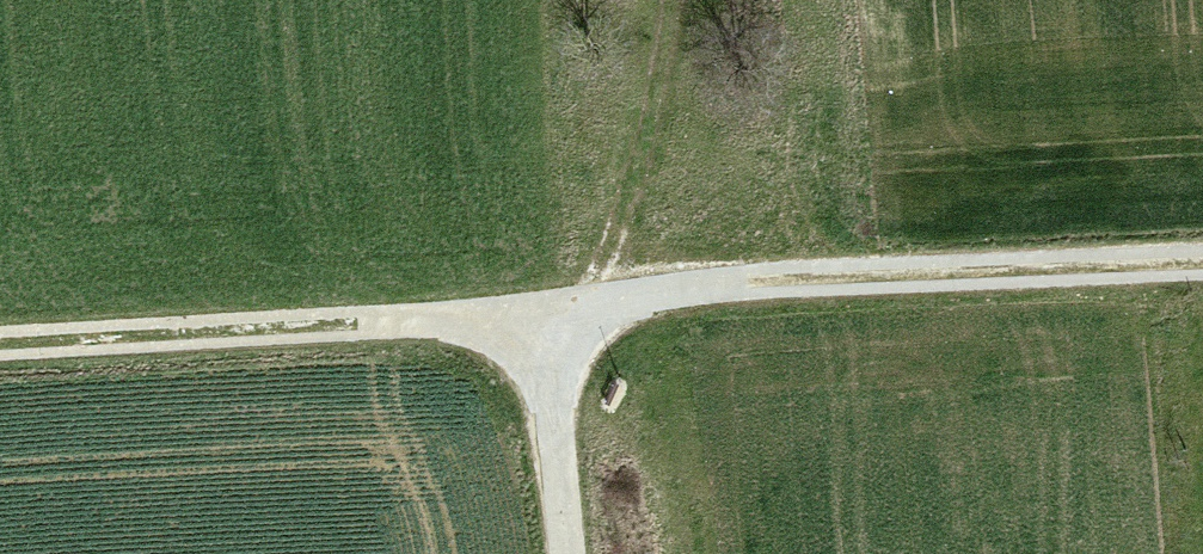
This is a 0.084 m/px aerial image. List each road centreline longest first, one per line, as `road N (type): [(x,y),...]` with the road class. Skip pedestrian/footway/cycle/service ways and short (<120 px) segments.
road 1 (track): [(541,308),(773,279),(1202,263)]
road 2 (track): [(0,345),(541,308)]
road 3 (track): [(673,0),(642,143),(590,302)]
road 4 (track): [(541,308),(566,553)]

